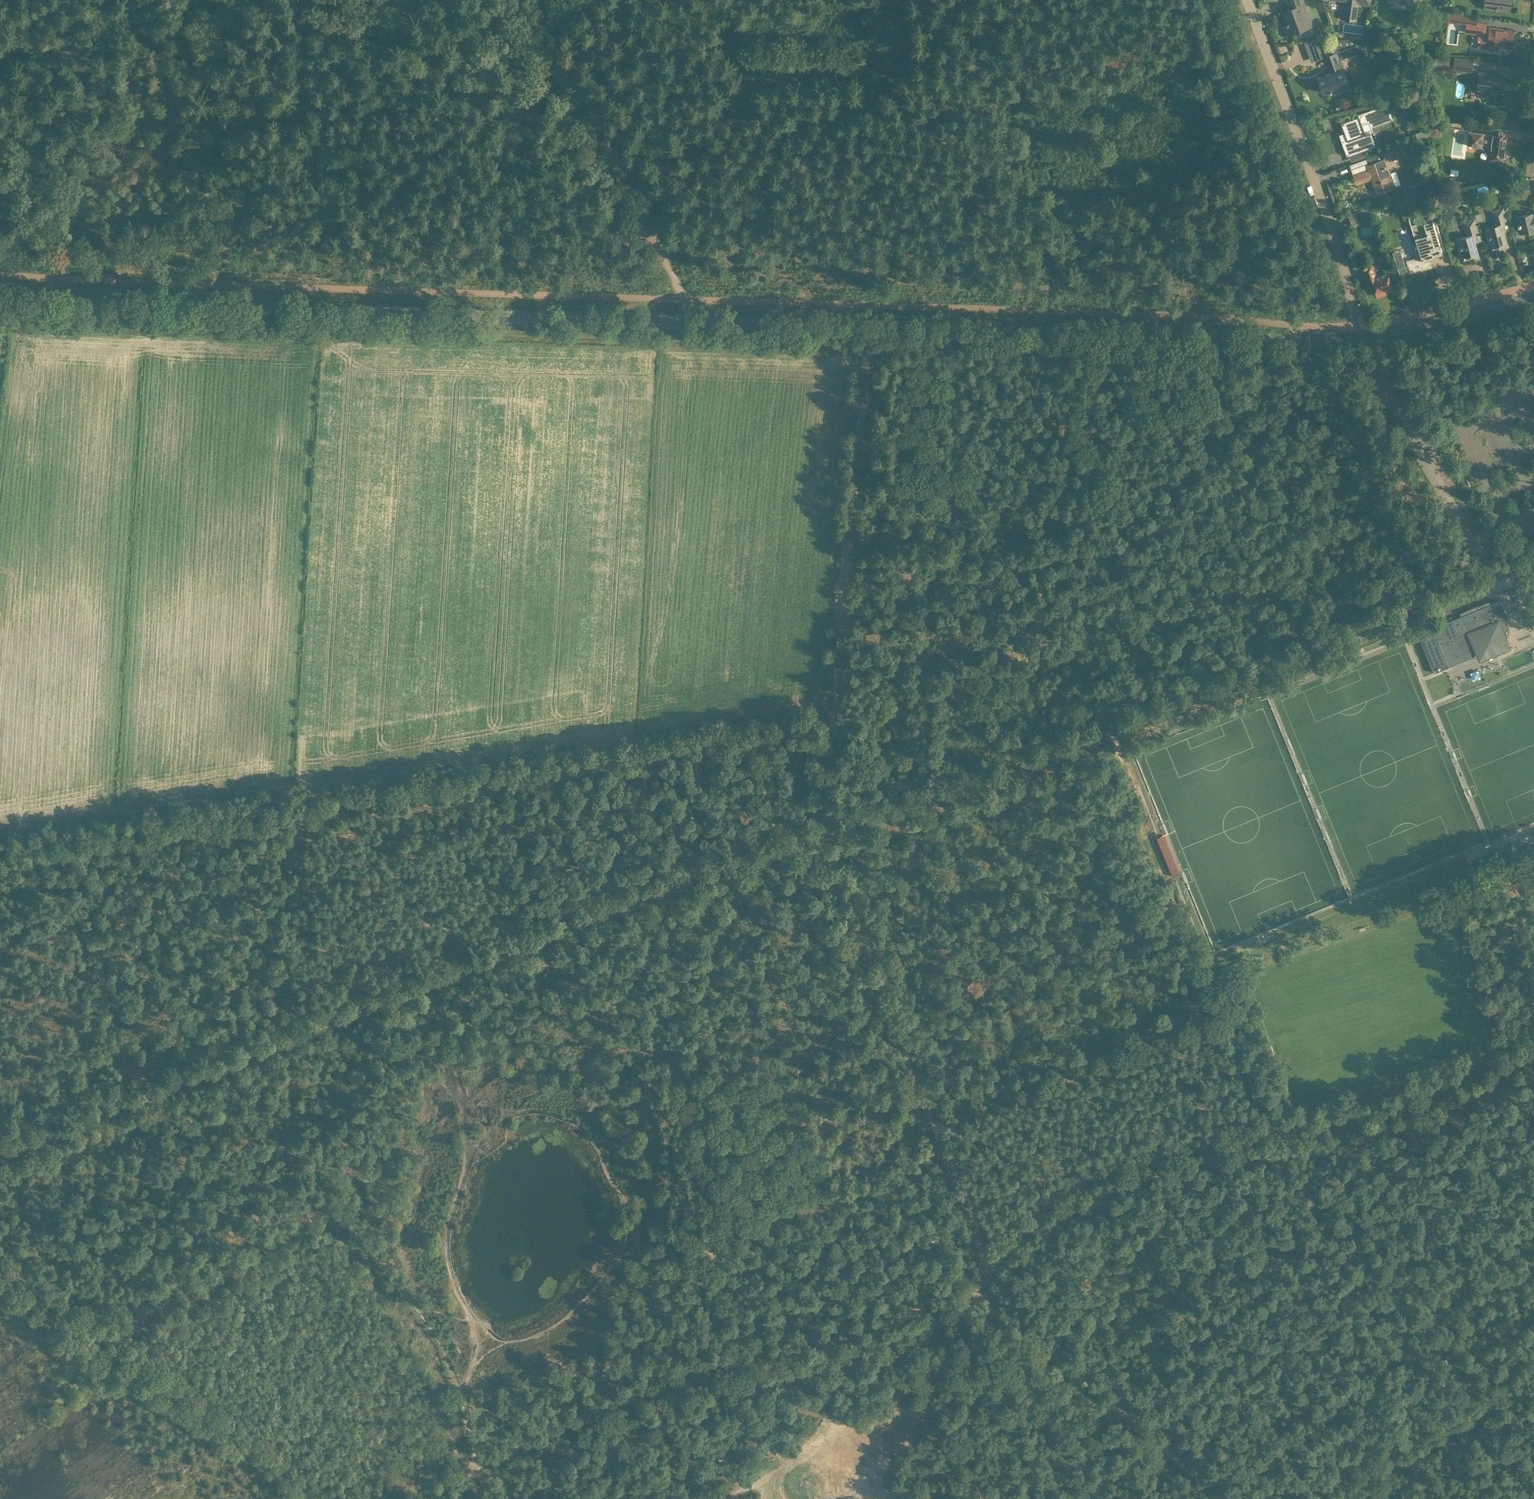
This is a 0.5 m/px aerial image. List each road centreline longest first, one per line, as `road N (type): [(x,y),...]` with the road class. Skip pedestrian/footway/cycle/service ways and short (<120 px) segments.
road 1 (secondary): [(1368,334),(1236,338),(0,298)]
road 2 (track): [(869,345),(0,318)]
road 3 (track): [(833,710),(444,767)]
road 4 (track): [(877,326),(833,710)]
road 5 (track): [(687,322),(678,282),(514,0)]
road 6 (track): [(1462,1427),(1355,1237),(1272,1129)]
road 7 (unclassified): [(1368,334),(1250,0)]
road 8 (track): [(1255,12),(951,120)]
road 9 (track): [(1254,1134),(1165,1152),(1038,1213),(994,1269)]
road 10 (track): [(821,842),(832,887),(936,1121)]
road 11 (track): [(1533,1019),(1408,1098),(1272,1129)]
road 12 (unclassified): [(1491,576),(1368,334)]
road 13 (track): [(253,801),(0,848)]
road 14 (track): [(695,1376),(471,1469)]
road 15 (track): [(930,1332),(893,1354),(695,1376)]
road 16 (track): [(994,1269),(1083,1381),(1155,1434)]
road 17 (track): [(1029,332),(951,120)]
road 18 (track): [(0,63),(191,0)]
road 19 (track): [(444,767),(253,801)]
road 20 (track): [(1302,1498),(1462,1427)]
road 21 (secondary): [(1533,296),(1368,334)]
road 22 (track): [(936,1121),(994,1269)]
road 23 (track): [(821,842),(833,710)]
road 24 (track): [(951,120),(896,0)]

